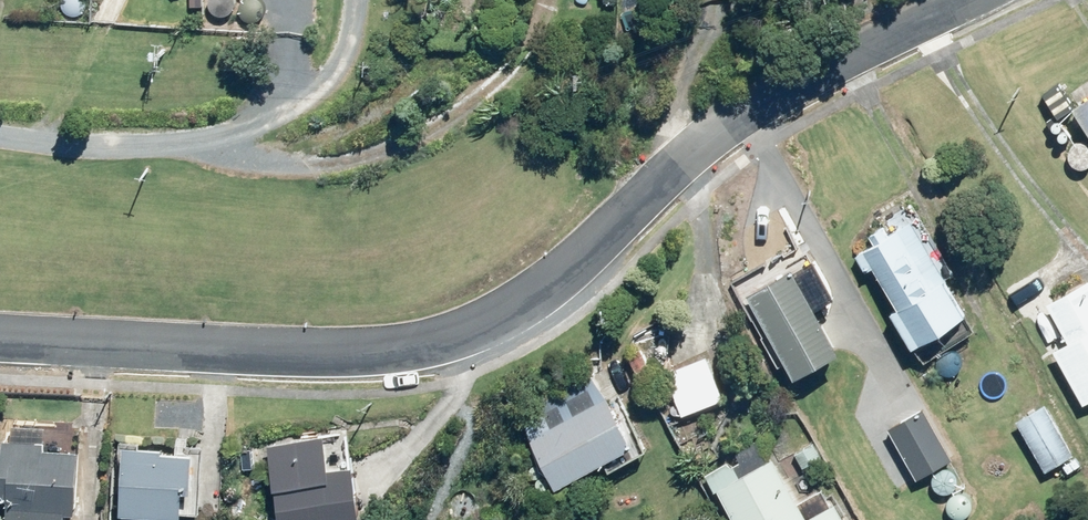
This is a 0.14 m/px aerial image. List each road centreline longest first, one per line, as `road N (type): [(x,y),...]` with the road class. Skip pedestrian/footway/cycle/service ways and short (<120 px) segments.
road 1 (residential): [(0,341),(343,358),(458,341),(541,294),(658,185),(758,106),(965,0)]

